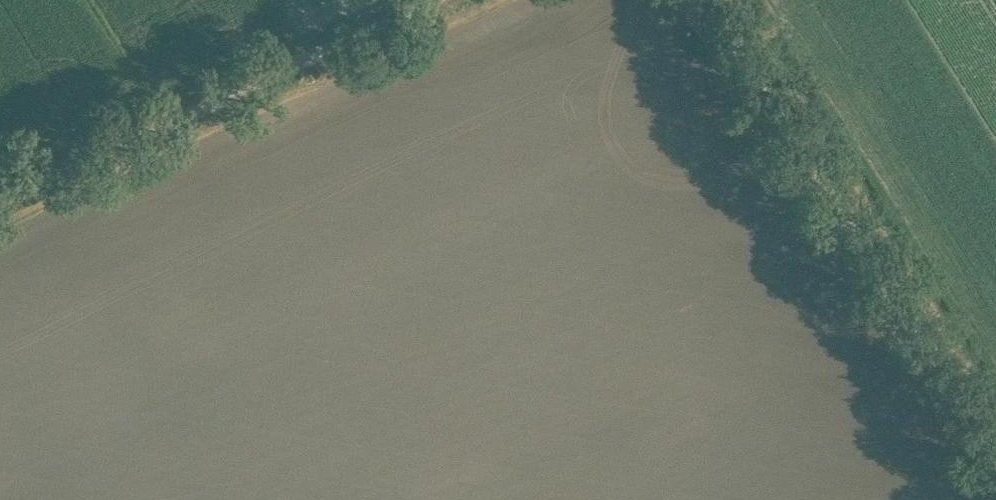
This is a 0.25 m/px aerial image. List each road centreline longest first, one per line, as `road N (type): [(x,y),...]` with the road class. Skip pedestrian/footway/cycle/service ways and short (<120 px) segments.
road 1 (track): [(995,459),(706,0)]
road 2 (track): [(462,0),(0,208)]

